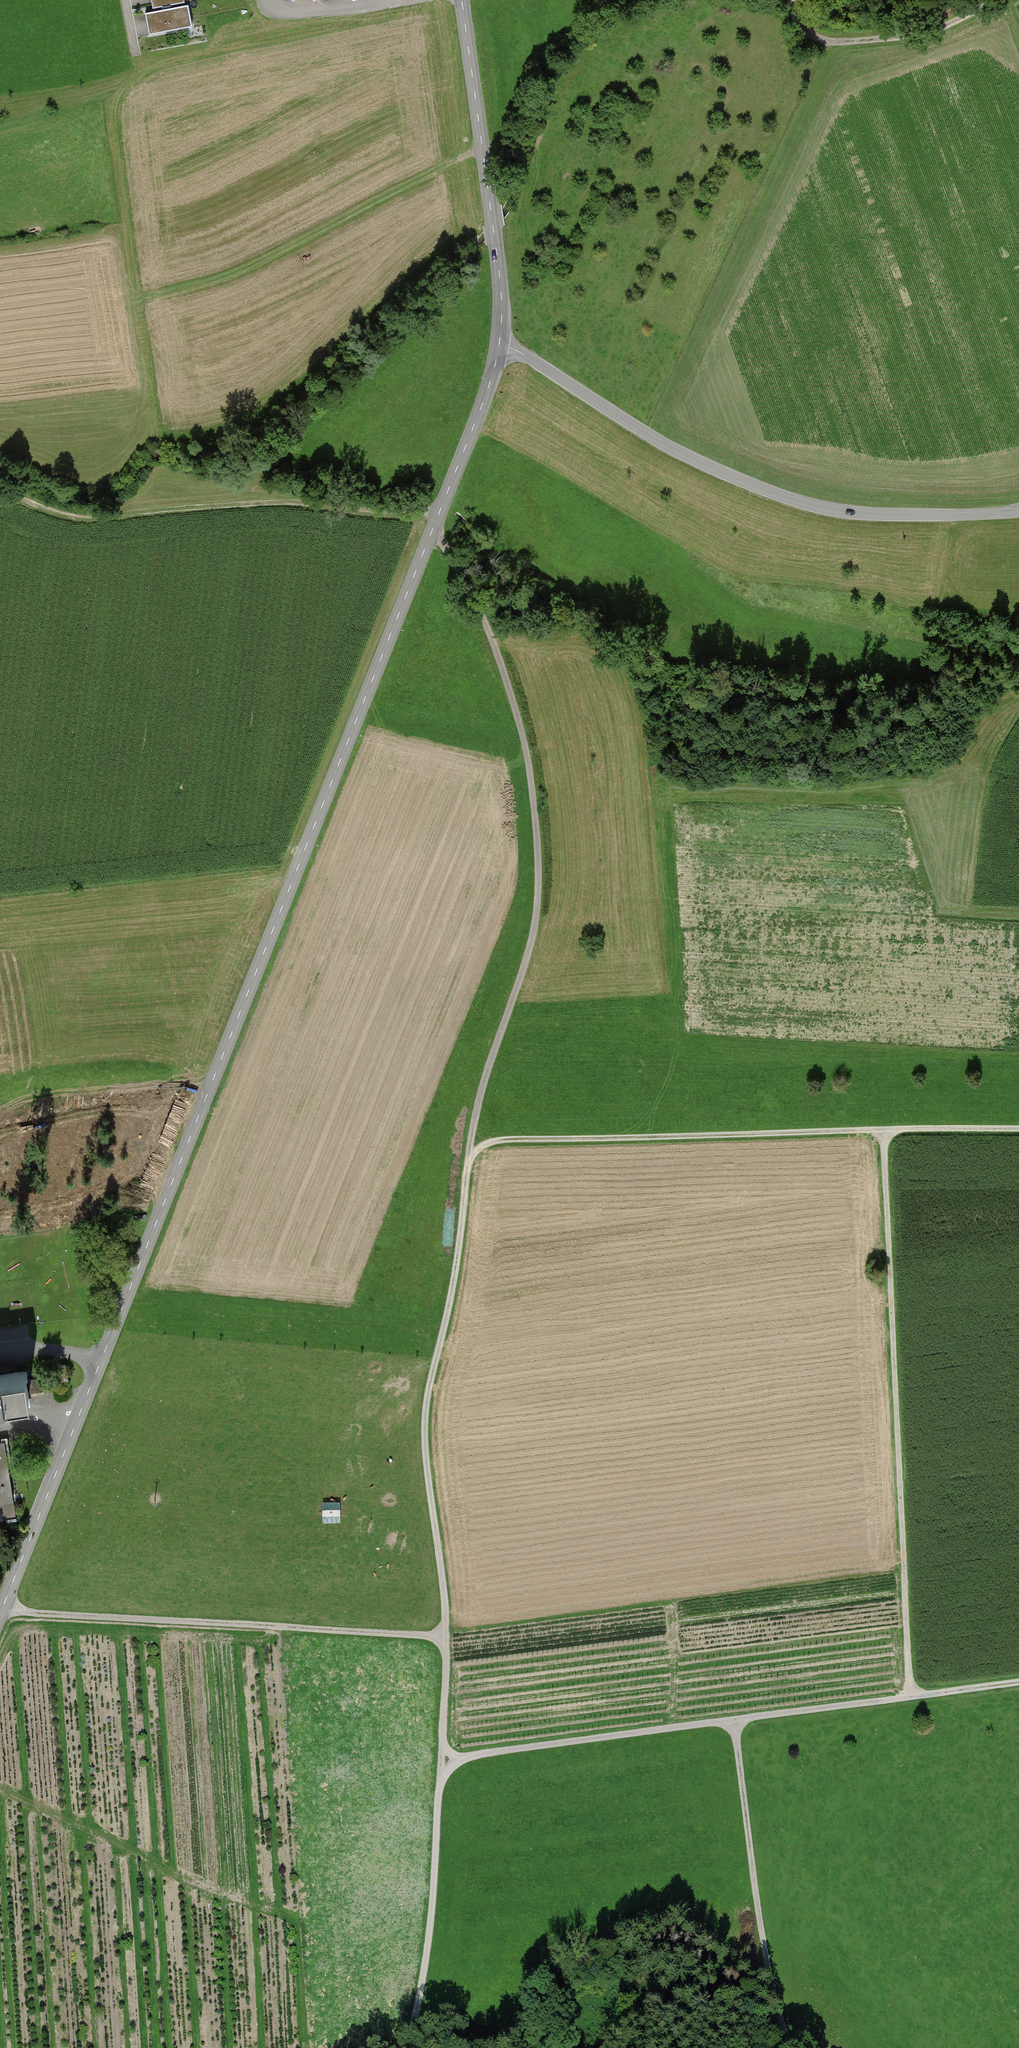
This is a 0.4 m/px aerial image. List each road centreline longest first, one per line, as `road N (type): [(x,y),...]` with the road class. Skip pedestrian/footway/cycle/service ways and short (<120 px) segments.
road 1 (track): [(1018,1128),(494,1140),(470,1153),(456,1285),(426,1422),(445,1614),(443,1739),(414,2047)]
road 2 (tertiary): [(0,1615),(481,408),(499,345)]
road 3 (track): [(435,523),(492,640),(531,762),(538,821),(530,952),(478,1105),(470,1153)]
road 4 (track): [(1018,1683),(465,1758),(440,1783)]
road 5 (track): [(911,1697),(885,1151),(899,1130)]
road 6 (unclassified): [(499,345),(664,444),(790,499),(873,515),(1018,512)]
road 7 (track): [(435,523),(425,512),(307,503),(63,514),(0,488)]
road 8 (track): [(444,1639),(2,1610)]
road 9 (tertiary): [(499,345),(502,291),(462,0)]
road 10 (track): [(734,1720),(770,2010),(792,2047)]
road 11 (track): [(794,0),(806,31),(838,43),(925,33),(998,0)]

